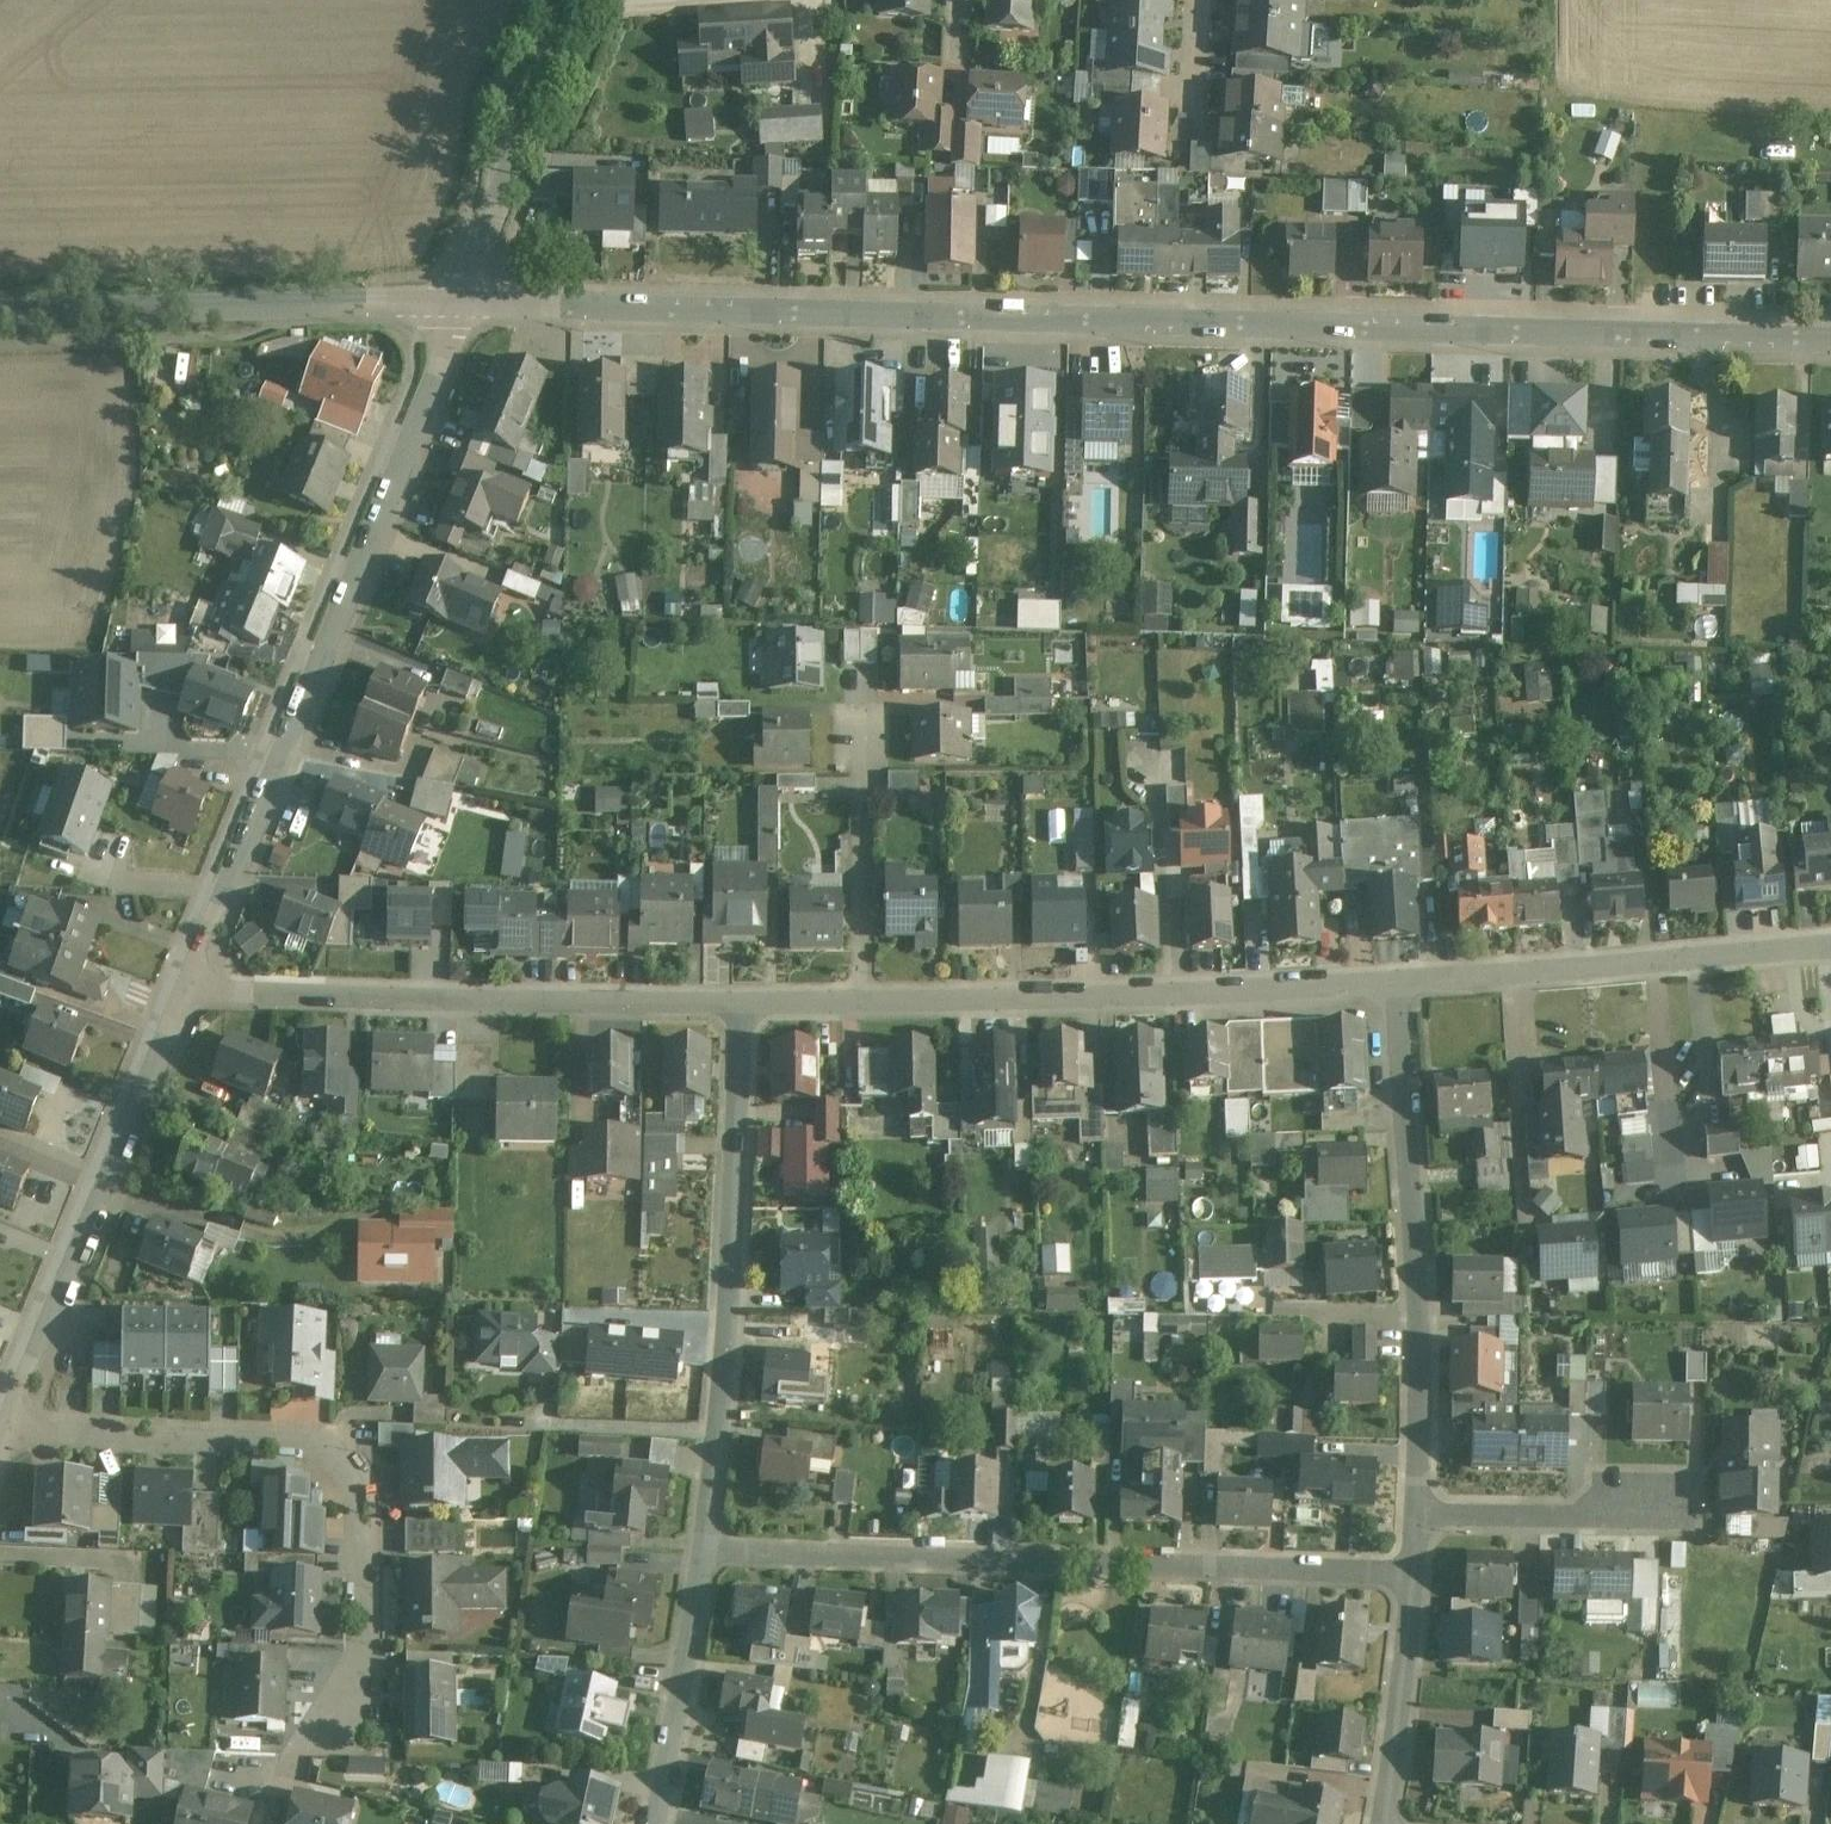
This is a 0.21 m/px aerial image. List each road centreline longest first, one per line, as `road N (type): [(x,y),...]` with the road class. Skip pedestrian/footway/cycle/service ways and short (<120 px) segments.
road 1 (residential): [(463,302),(1830,340)]
road 2 (residential): [(185,991),(463,302)]
road 3 (residential): [(708,1549),(1413,1574)]
road 4 (residential): [(284,1777),(361,1663),(359,1496),(340,1453),(287,1434),(1,1432)]
road 5 (residential): [(747,1002),(185,991)]
road 6 (residential): [(747,1002),(708,1549)]
road 7 (residential): [(1417,1512),(1422,1387),(1397,978)]
road 8 (residential): [(1397,978),(864,1000)]
road 9 (residential): [(1,1432),(185,991)]
road 10 (residential): [(0,312),(463,302)]
road 11 (residential): [(1830,945),(1397,978)]
road 12 (unclassified): [(463,302),(579,0)]
road 13 (residential): [(708,1549),(647,1823)]
road 14 (residential): [(862,723),(864,1000)]
road 15 (residential): [(1417,1512),(1681,1514)]
road 16 (residential): [(1384,1823),(1413,1574)]

